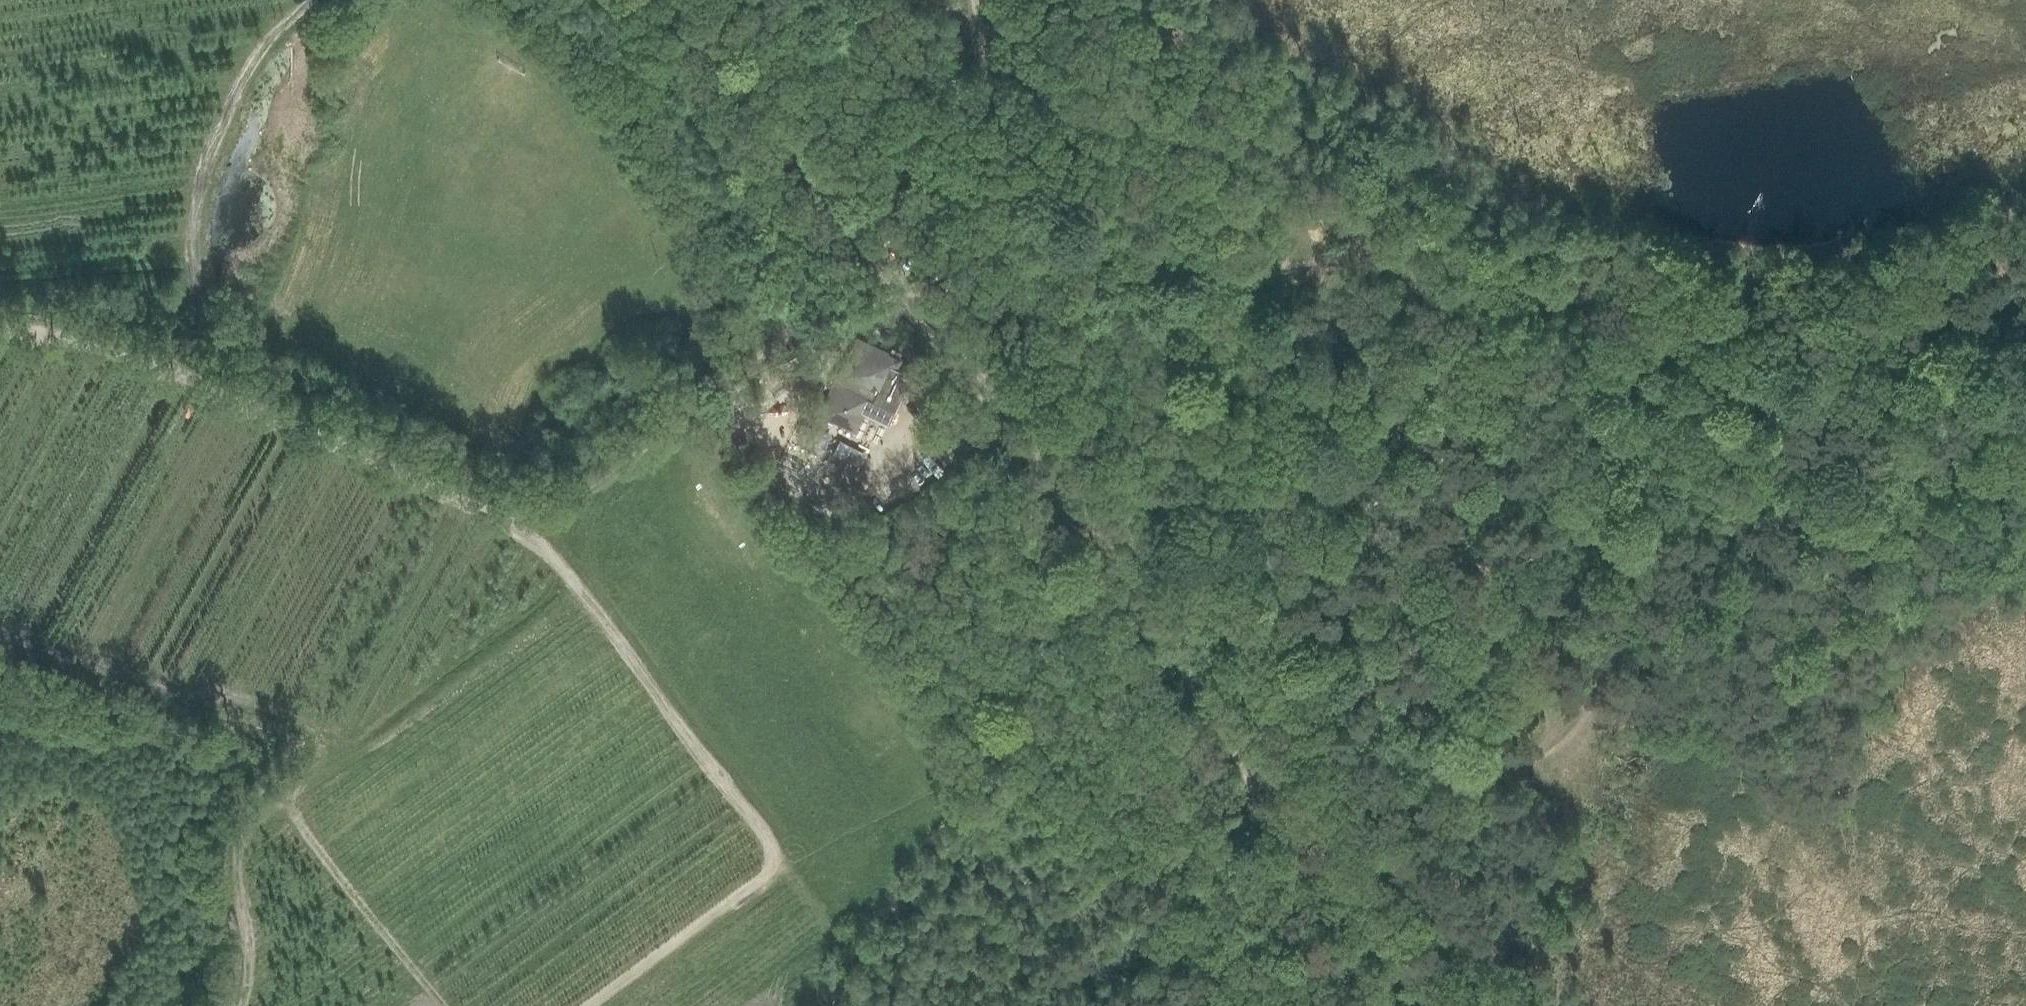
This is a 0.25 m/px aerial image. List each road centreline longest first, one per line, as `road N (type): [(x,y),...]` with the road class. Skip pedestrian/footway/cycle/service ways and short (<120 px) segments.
road 1 (track): [(500,517),(568,574),(770,851),(761,882),(591,1005)]
road 2 (track): [(1281,807),(1181,640),(920,301)]
road 3 (track): [(1051,462),(1185,383),(1590,292)]
road 4 (track): [(0,328),(164,370),(500,517)]
road 5 (track): [(500,517),(548,511),(591,490),(696,401),(785,346),(920,301)]
road 6 (track): [(1590,292),(1727,262),(1817,259),(2025,196)]
road 7 (track): [(920,301),(695,0)]
road 8 (track): [(920,301),(1070,285),(1109,260),(1249,276)]
road 9 (track): [(1436,1005),(1281,807)]
road 10 (track): [(1013,415),(886,480),(868,471)]

